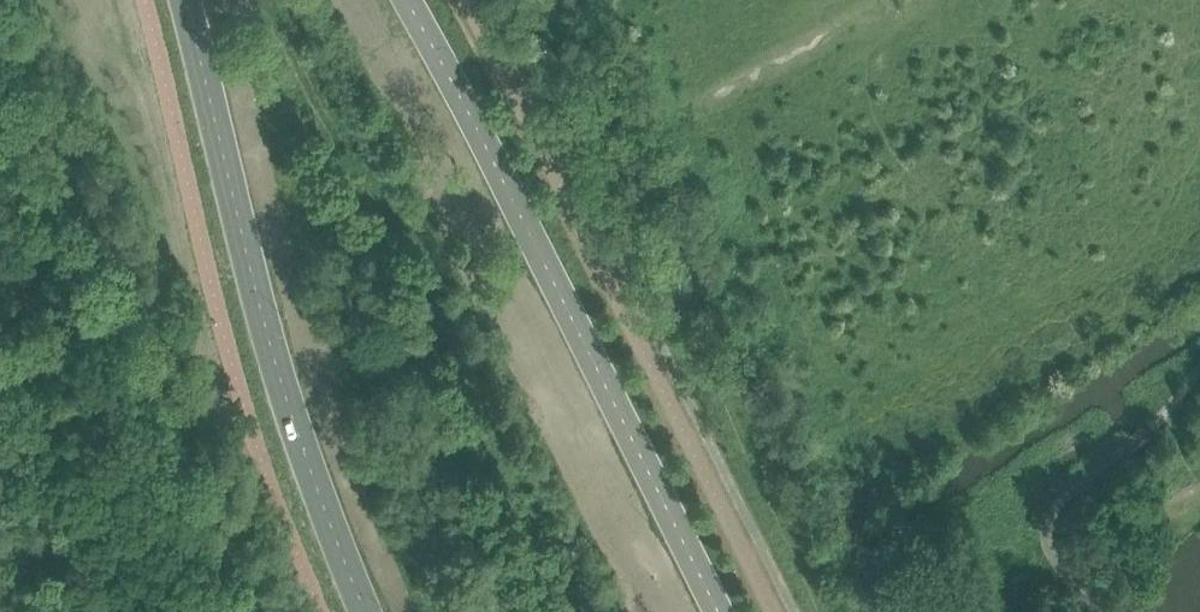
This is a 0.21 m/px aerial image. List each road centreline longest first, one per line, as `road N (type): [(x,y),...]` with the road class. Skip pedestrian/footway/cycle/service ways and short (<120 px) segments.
road 1 (secondary): [(720,611),(410,0)]
road 2 (track): [(827,611),(528,0)]
road 3 (secondary): [(187,0),(293,420),(367,611)]

